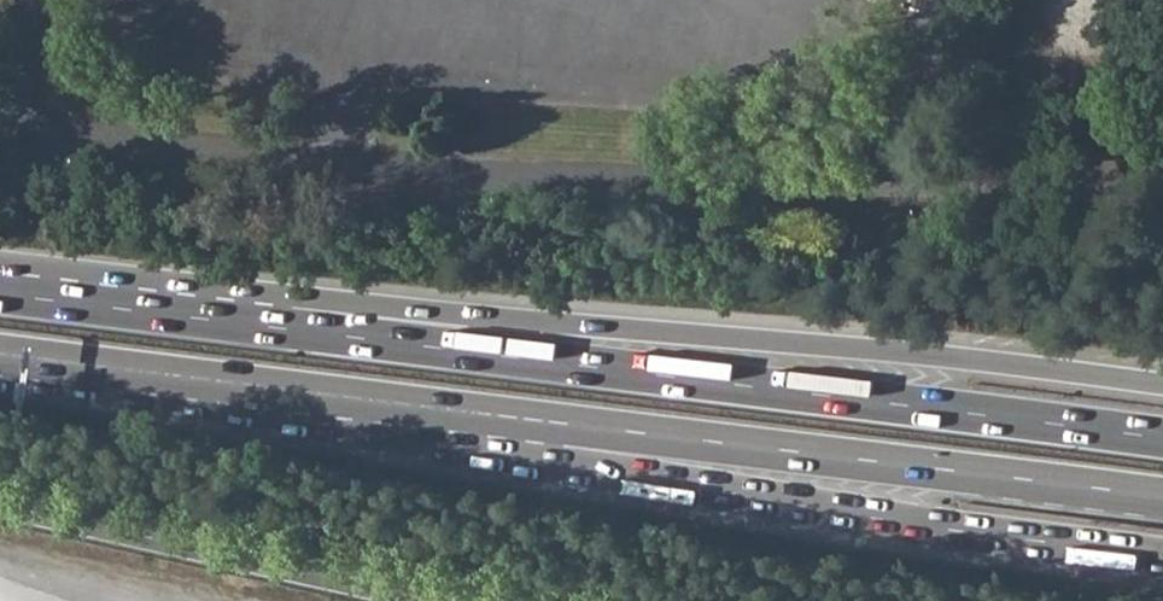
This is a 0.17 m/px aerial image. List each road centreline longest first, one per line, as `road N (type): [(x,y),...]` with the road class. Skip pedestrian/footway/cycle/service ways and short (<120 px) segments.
road 1 (trunk): [(1162,385),(929,354),(294,296),(240,325)]
road 2 (trunk): [(1162,440),(240,325)]
road 3 (trunk): [(509,416),(563,463),(934,529),(1162,558)]
road 4 (trunk): [(509,416),(1162,497)]
road 5 (trunk): [(0,353),(509,416)]
road 6 (trunk): [(240,325),(0,294)]

